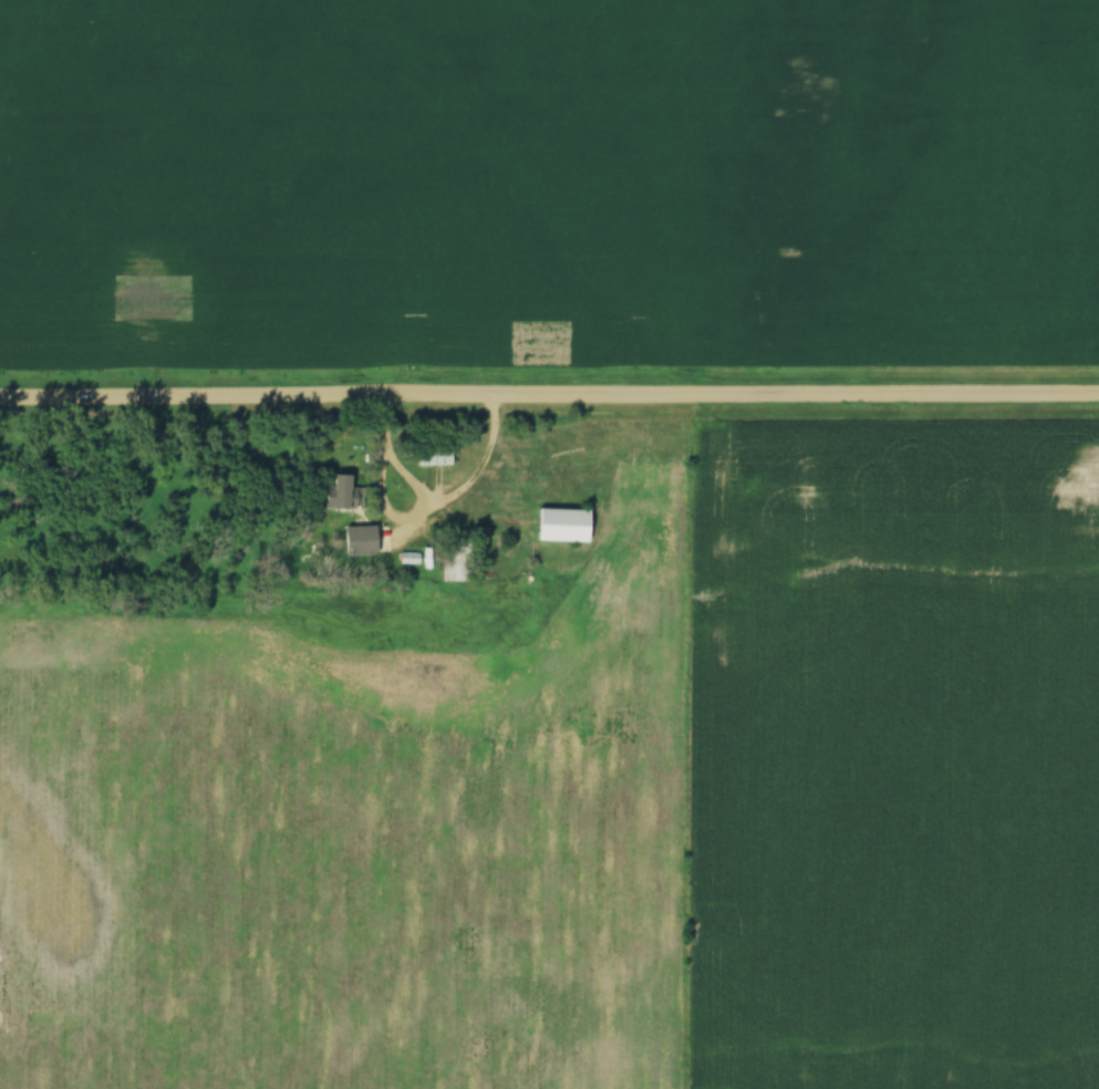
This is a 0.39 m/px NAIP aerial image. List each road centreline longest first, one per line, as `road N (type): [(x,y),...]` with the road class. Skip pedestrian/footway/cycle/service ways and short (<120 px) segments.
road 1 (residential): [(1098,393),(0,394)]

